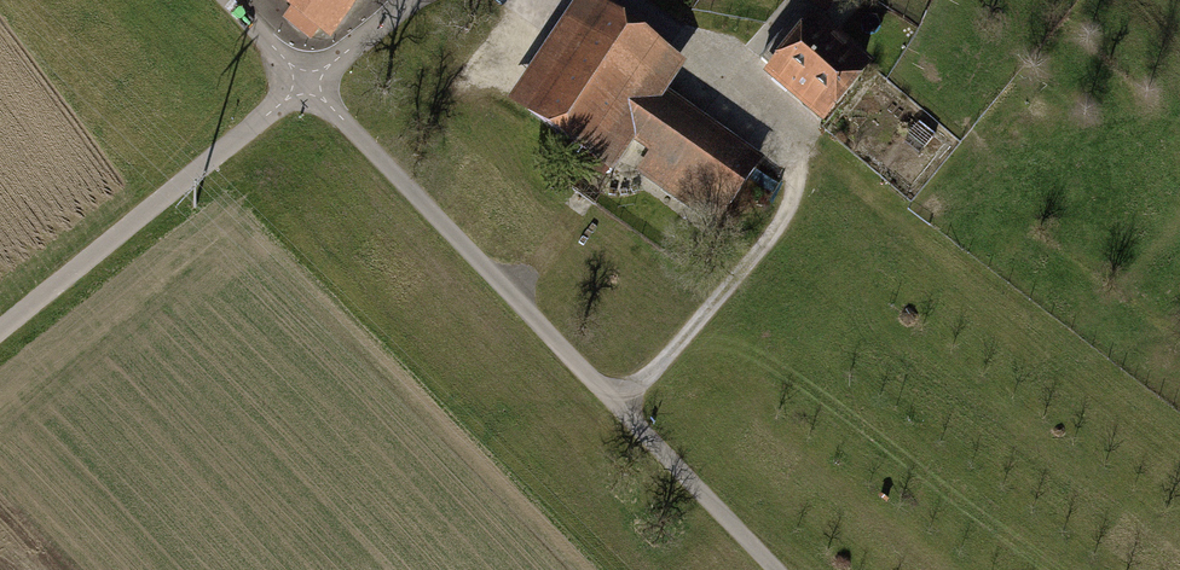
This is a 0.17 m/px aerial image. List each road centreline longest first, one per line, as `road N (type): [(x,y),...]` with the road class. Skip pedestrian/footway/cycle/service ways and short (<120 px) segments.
road 1 (residential): [(617,405),(669,355),(790,206),(785,153),(732,81),(627,0)]
road 2 (unclassified): [(0,329),(307,83)]
road 3 (unclassified): [(307,83),(510,293)]
road 4 (unclassified): [(617,405),(776,569)]
road 5 (unclassified): [(510,293),(617,405)]
road 6 (unclassified): [(307,83),(407,0)]

